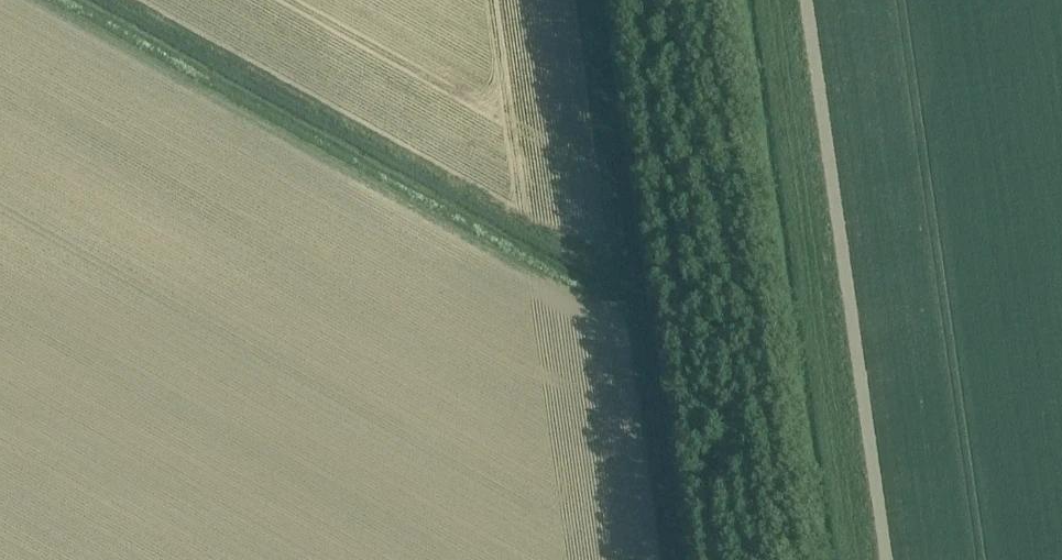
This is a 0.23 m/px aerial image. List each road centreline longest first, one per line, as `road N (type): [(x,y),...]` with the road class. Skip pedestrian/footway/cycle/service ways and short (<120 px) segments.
road 1 (track): [(733,559),(656,0)]

